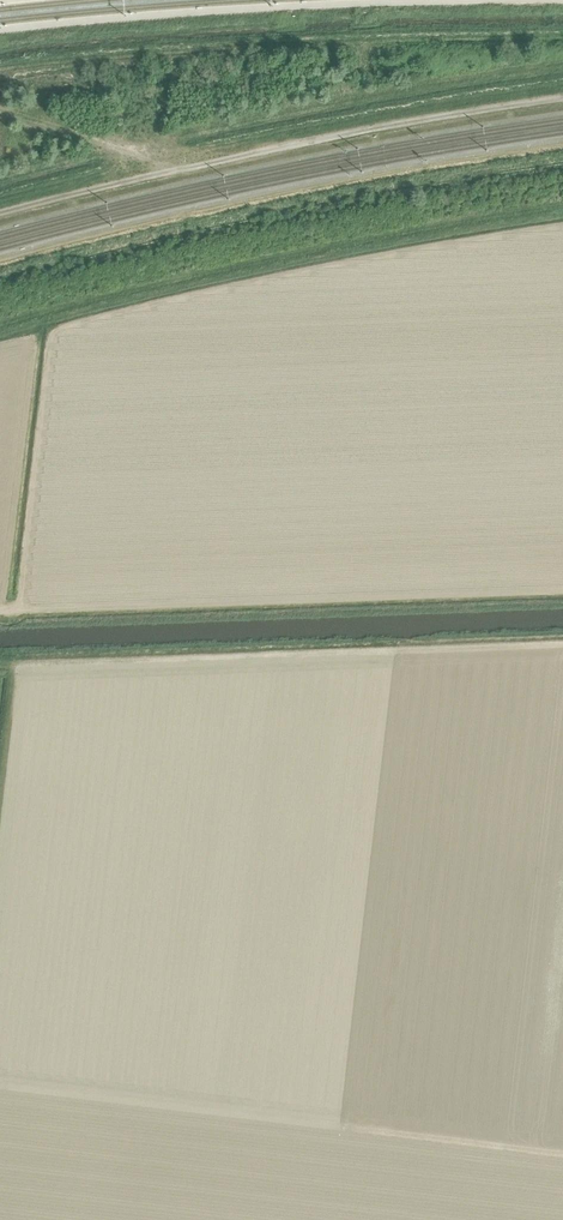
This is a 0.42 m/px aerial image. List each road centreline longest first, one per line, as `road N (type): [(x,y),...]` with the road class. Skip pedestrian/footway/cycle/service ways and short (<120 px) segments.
road 1 (track): [(0,212),(332,135),(562,96)]
road 2 (track): [(0,69),(271,46),(562,36)]
road 3 (track): [(0,111),(185,168)]

